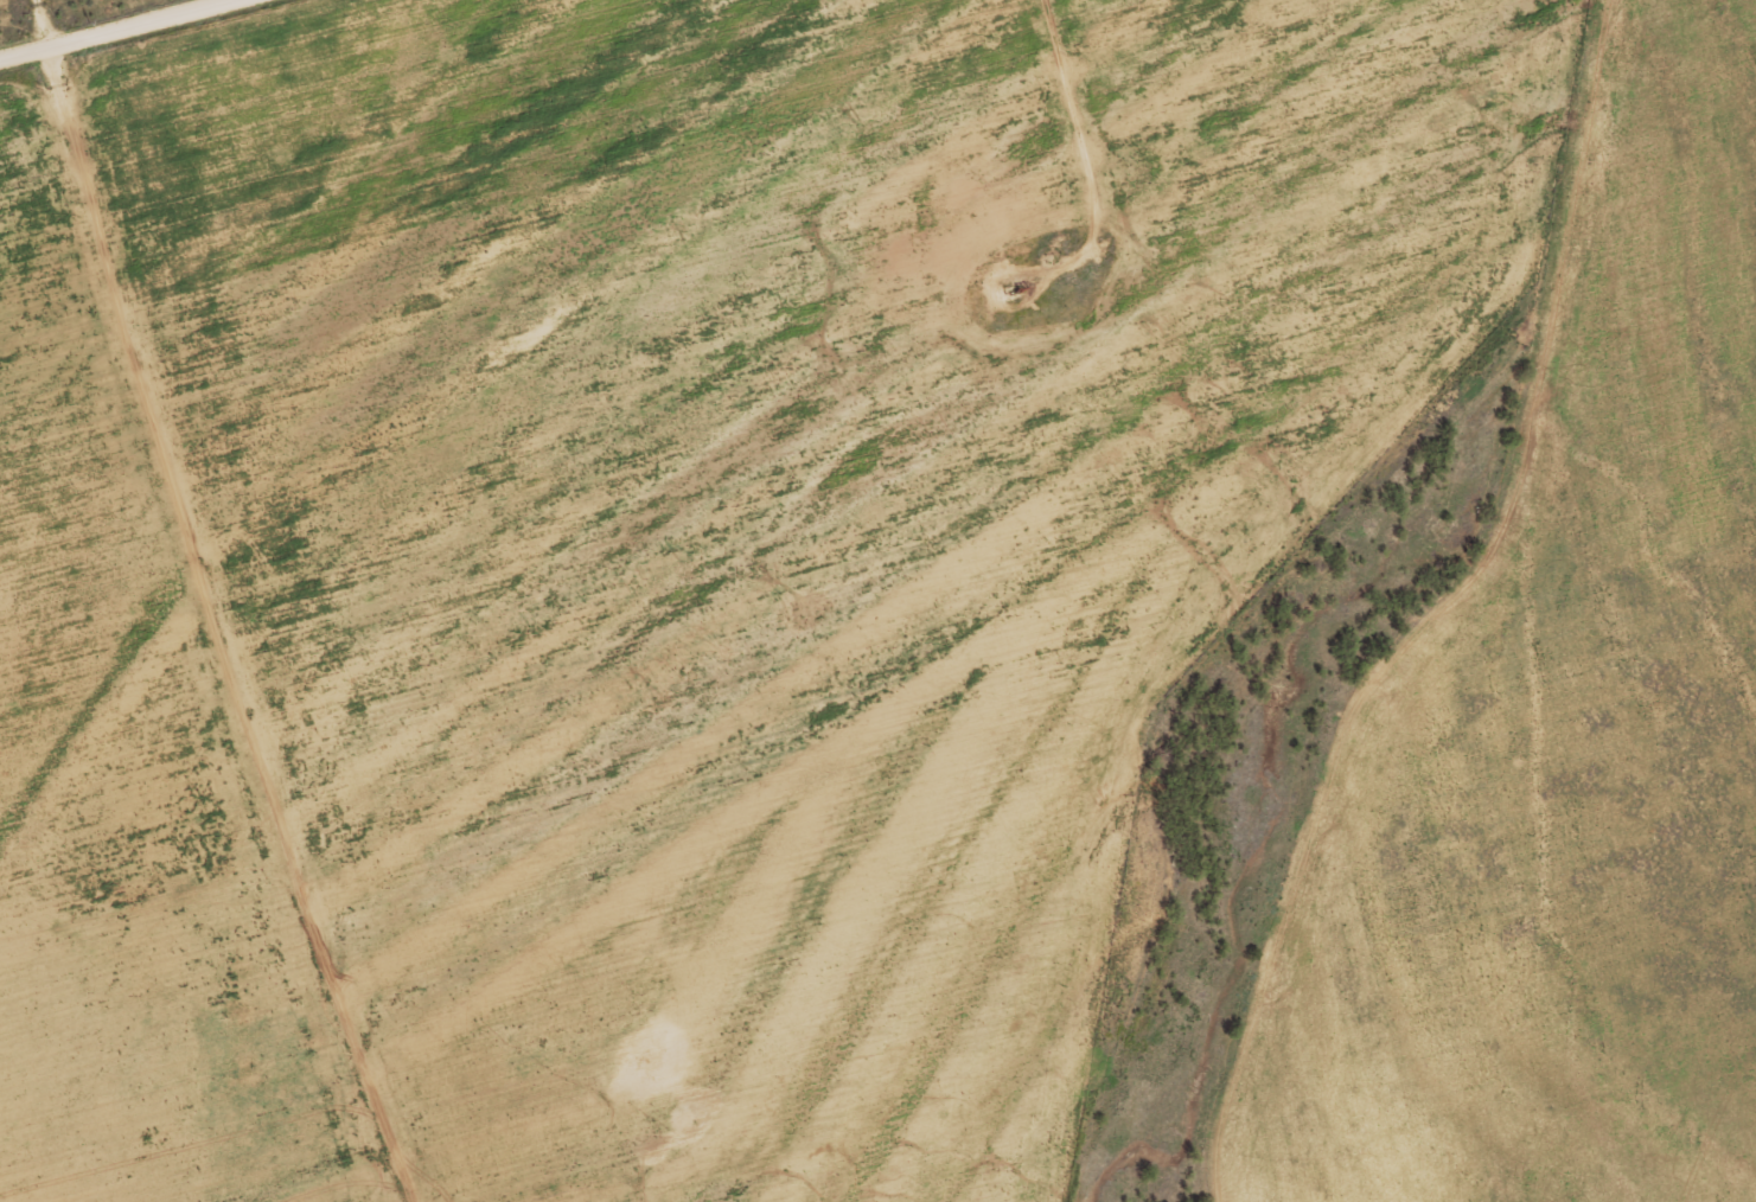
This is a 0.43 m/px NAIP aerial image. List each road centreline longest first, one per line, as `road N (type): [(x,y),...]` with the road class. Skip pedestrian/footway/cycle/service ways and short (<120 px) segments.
road 1 (track): [(360,1201),(235,798),(229,720),(11,0)]
road 2 (residential): [(0,98),(373,0)]

